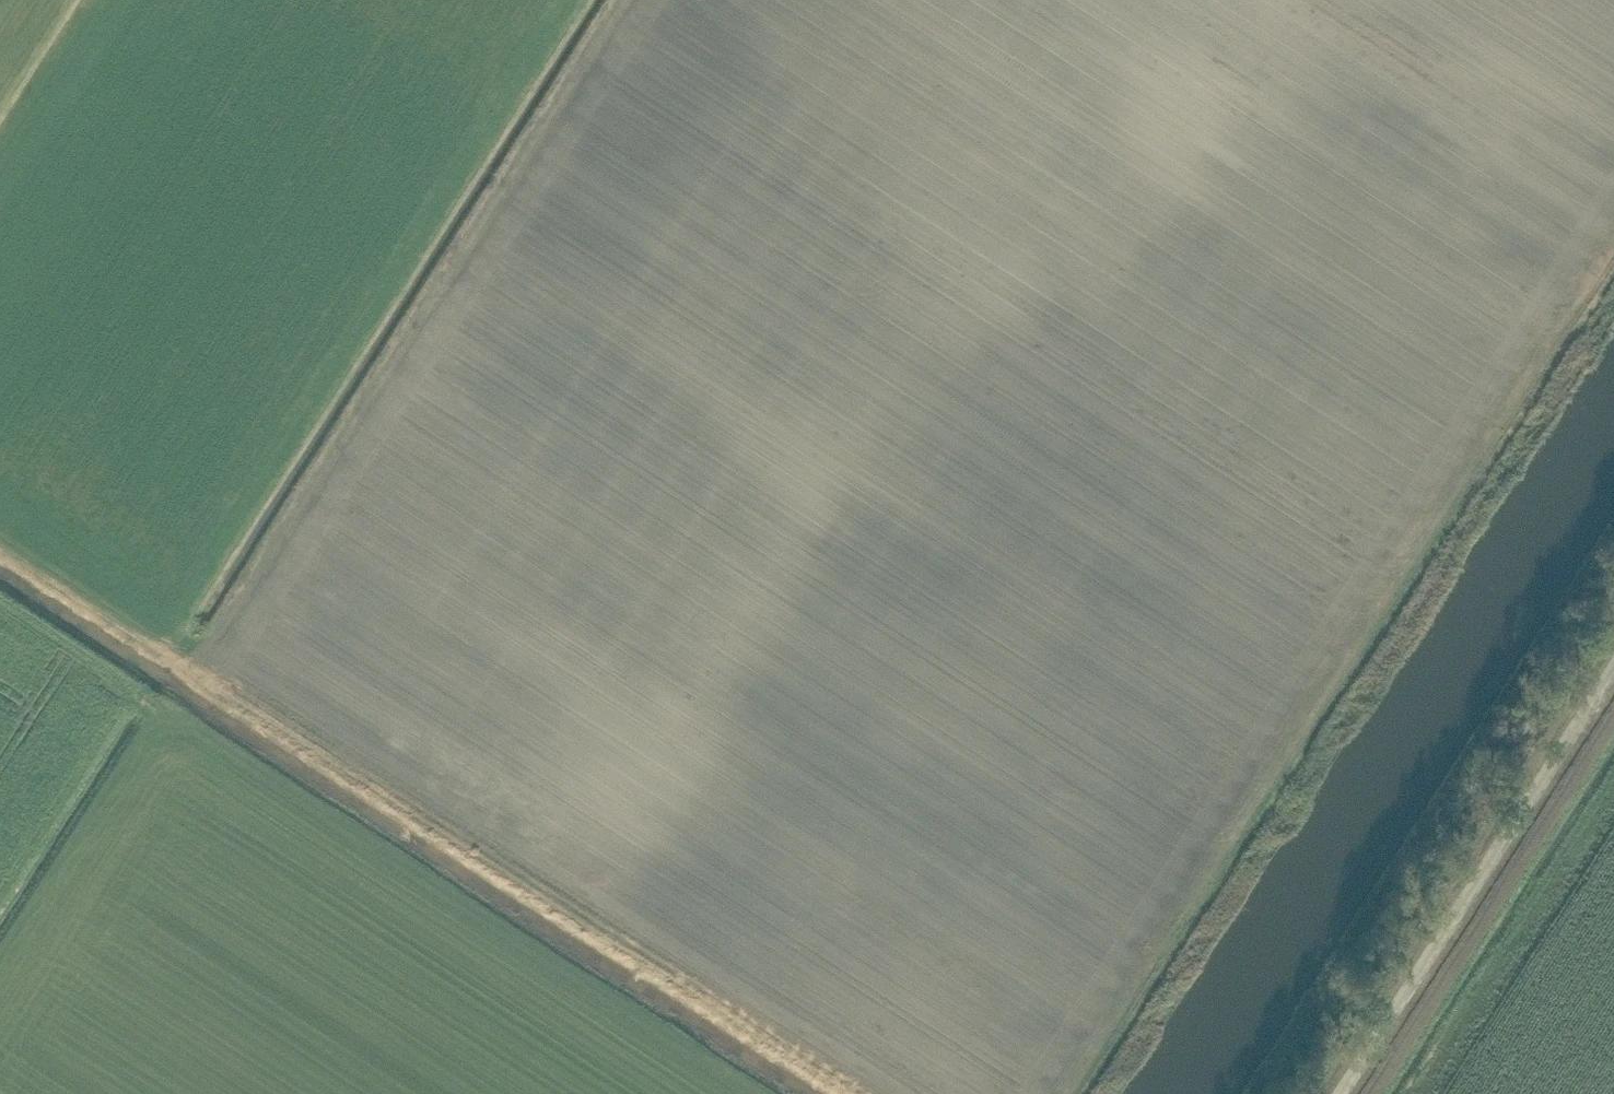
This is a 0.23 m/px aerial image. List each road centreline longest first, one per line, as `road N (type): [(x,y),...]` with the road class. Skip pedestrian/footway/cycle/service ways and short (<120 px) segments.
road 1 (unclassified): [(1340,1093),(1613,667)]

